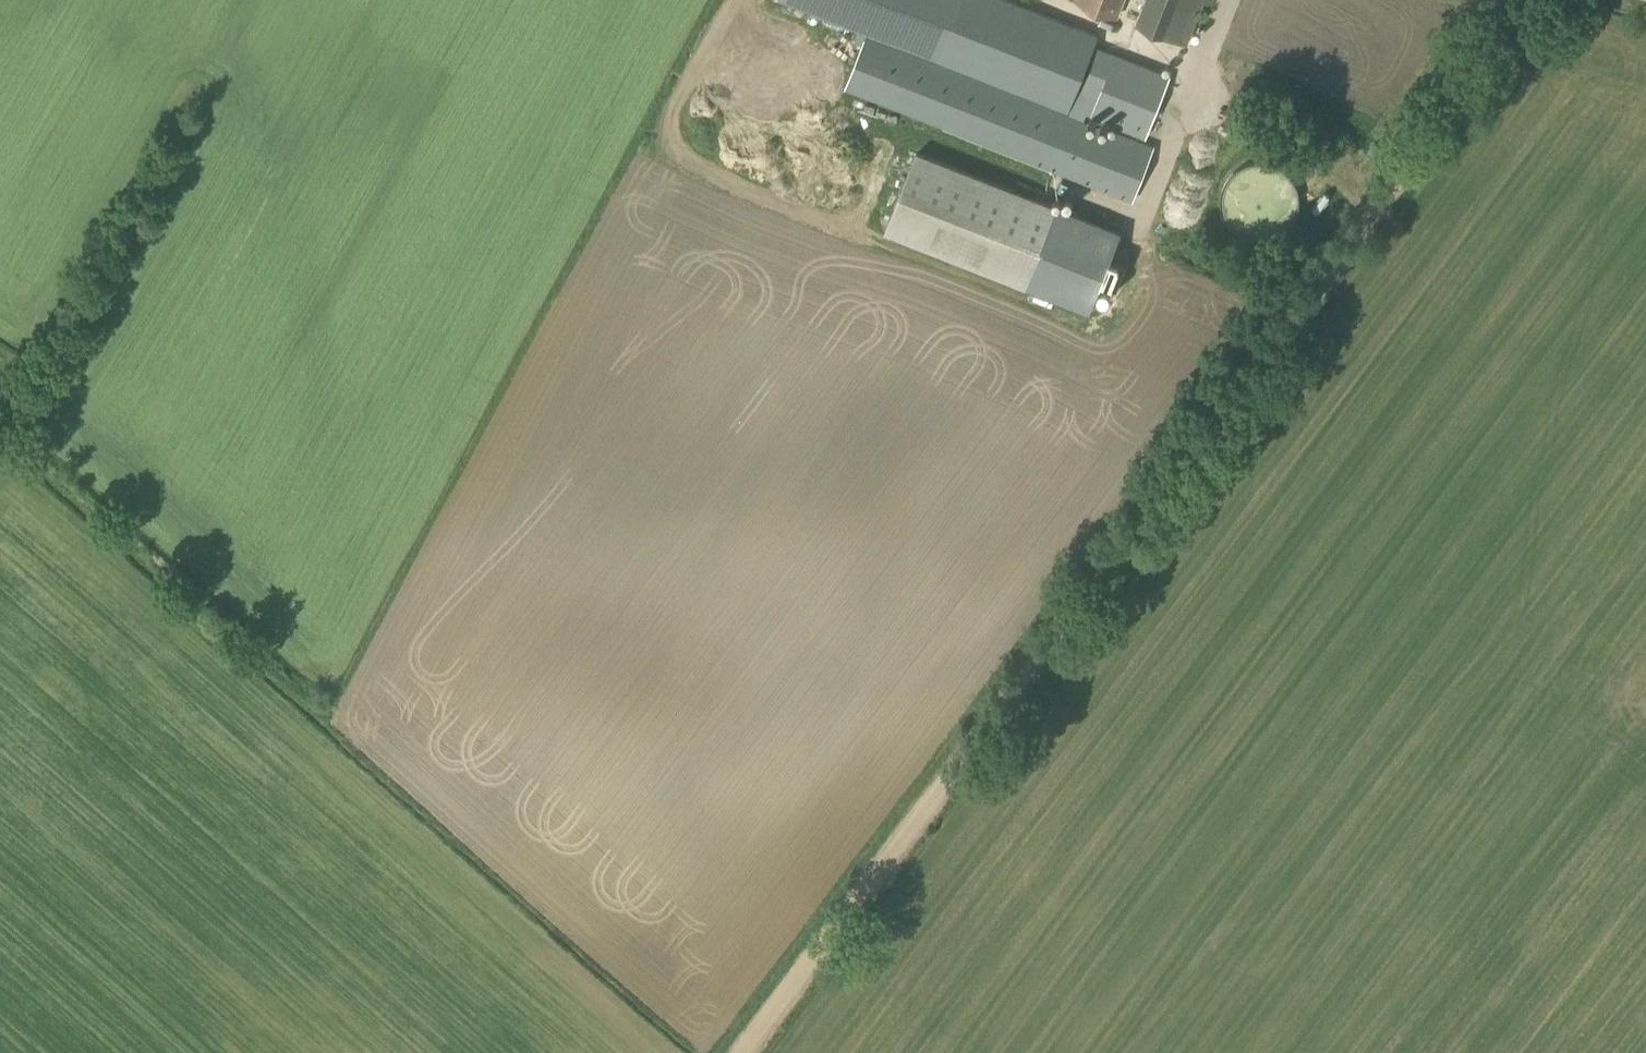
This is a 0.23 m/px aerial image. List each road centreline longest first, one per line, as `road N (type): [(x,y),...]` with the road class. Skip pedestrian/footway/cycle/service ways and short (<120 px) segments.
road 1 (track): [(747,1052),(1537,0)]

